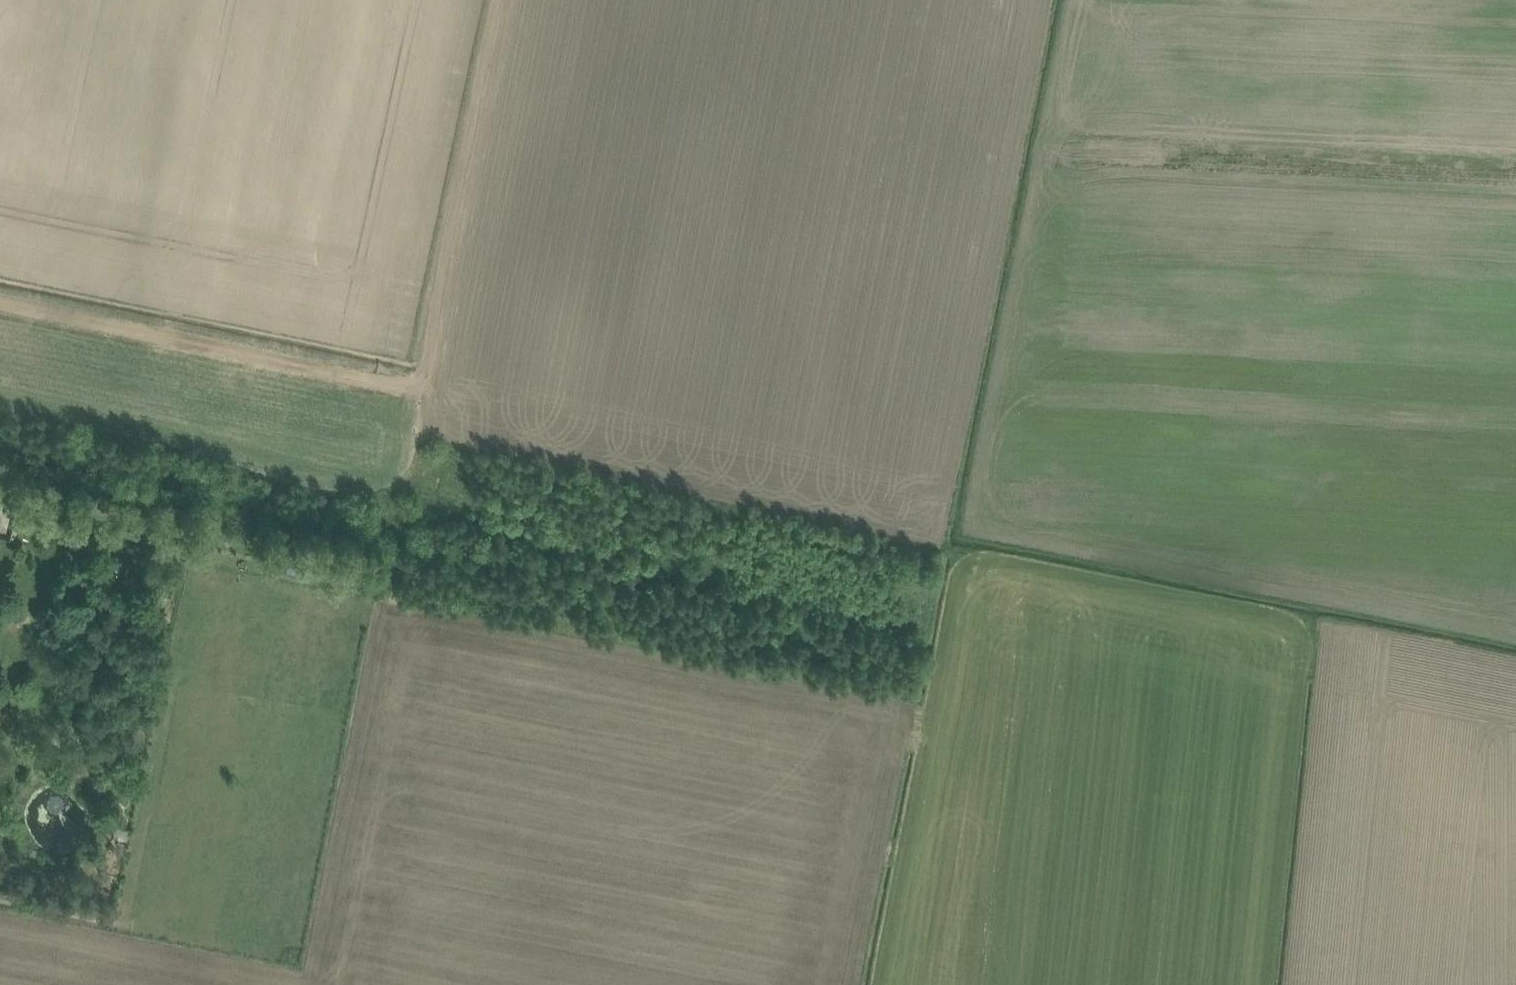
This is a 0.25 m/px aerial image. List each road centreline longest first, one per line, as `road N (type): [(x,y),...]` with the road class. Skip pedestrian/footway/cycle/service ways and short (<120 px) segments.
road 1 (track): [(0,402),(229,460),(356,482),(404,469),(504,0)]

